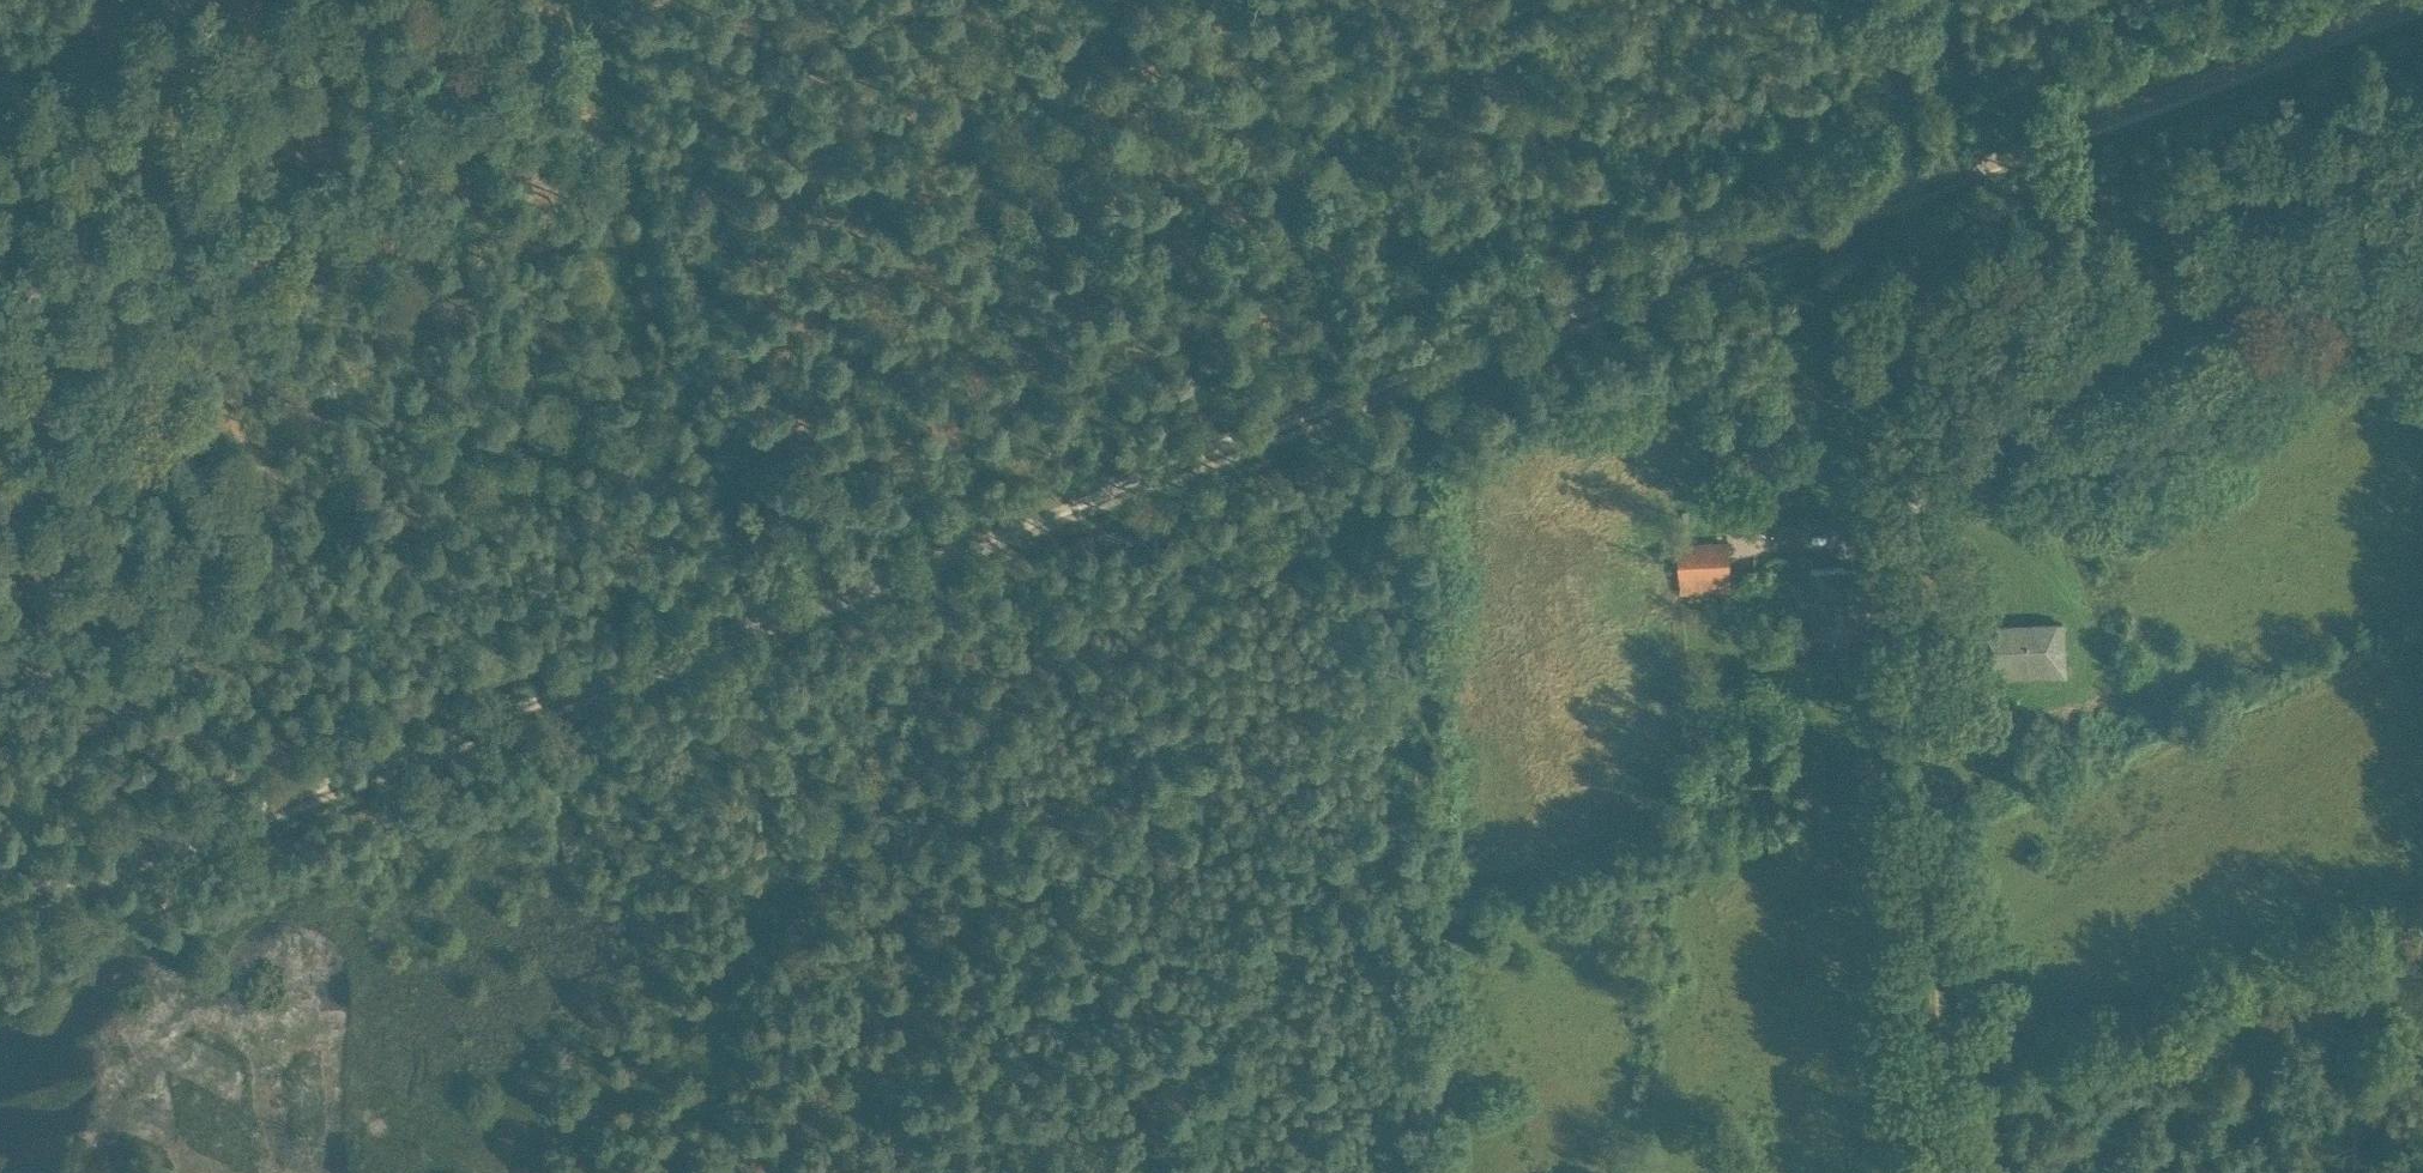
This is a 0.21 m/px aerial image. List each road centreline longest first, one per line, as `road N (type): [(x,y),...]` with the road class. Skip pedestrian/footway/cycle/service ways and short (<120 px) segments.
road 1 (track): [(1908,188),(0,906)]
road 2 (track): [(2412,0),(1908,188)]
road 3 (track): [(1893,28),(1908,188)]

